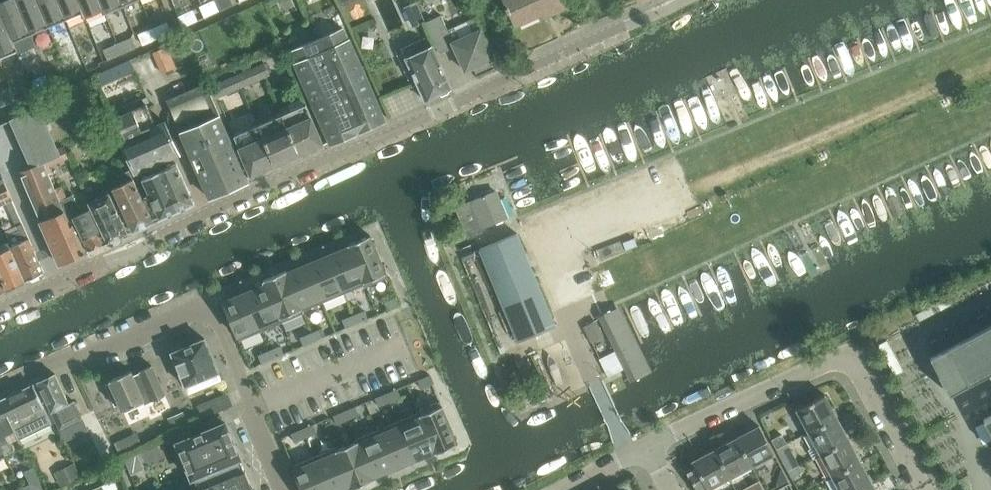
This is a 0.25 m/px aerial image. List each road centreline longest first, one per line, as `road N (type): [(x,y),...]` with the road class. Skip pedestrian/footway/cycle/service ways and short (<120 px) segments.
road 1 (residential): [(0,306),(675,0)]
road 2 (residential): [(284,489),(204,302),(0,390)]
road 3 (residential): [(650,449),(849,355),(922,489)]

